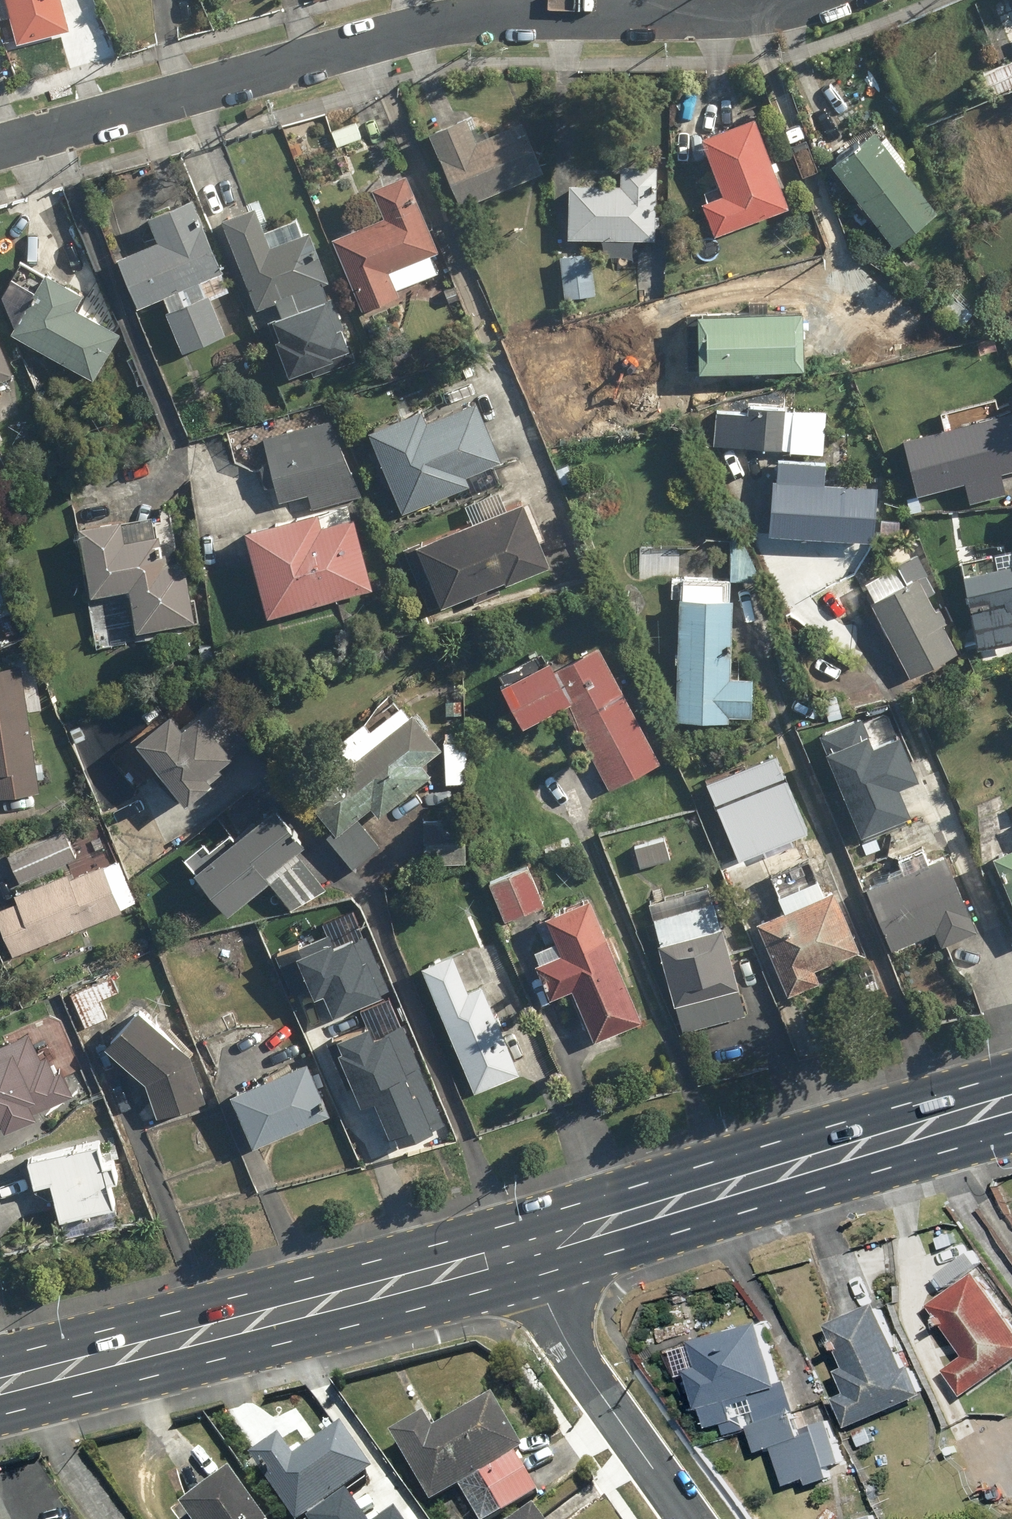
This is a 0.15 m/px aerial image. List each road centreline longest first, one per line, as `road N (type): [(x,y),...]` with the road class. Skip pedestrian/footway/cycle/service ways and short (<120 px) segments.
road 1 (residential): [(824,0),(789,14),(447,25),(0,149)]
road 2 (primary): [(516,1252),(0,1391)]
road 3 (primary): [(1011,1109),(516,1252)]
road 4 (residential): [(688,1518),(566,1346),(516,1252)]

